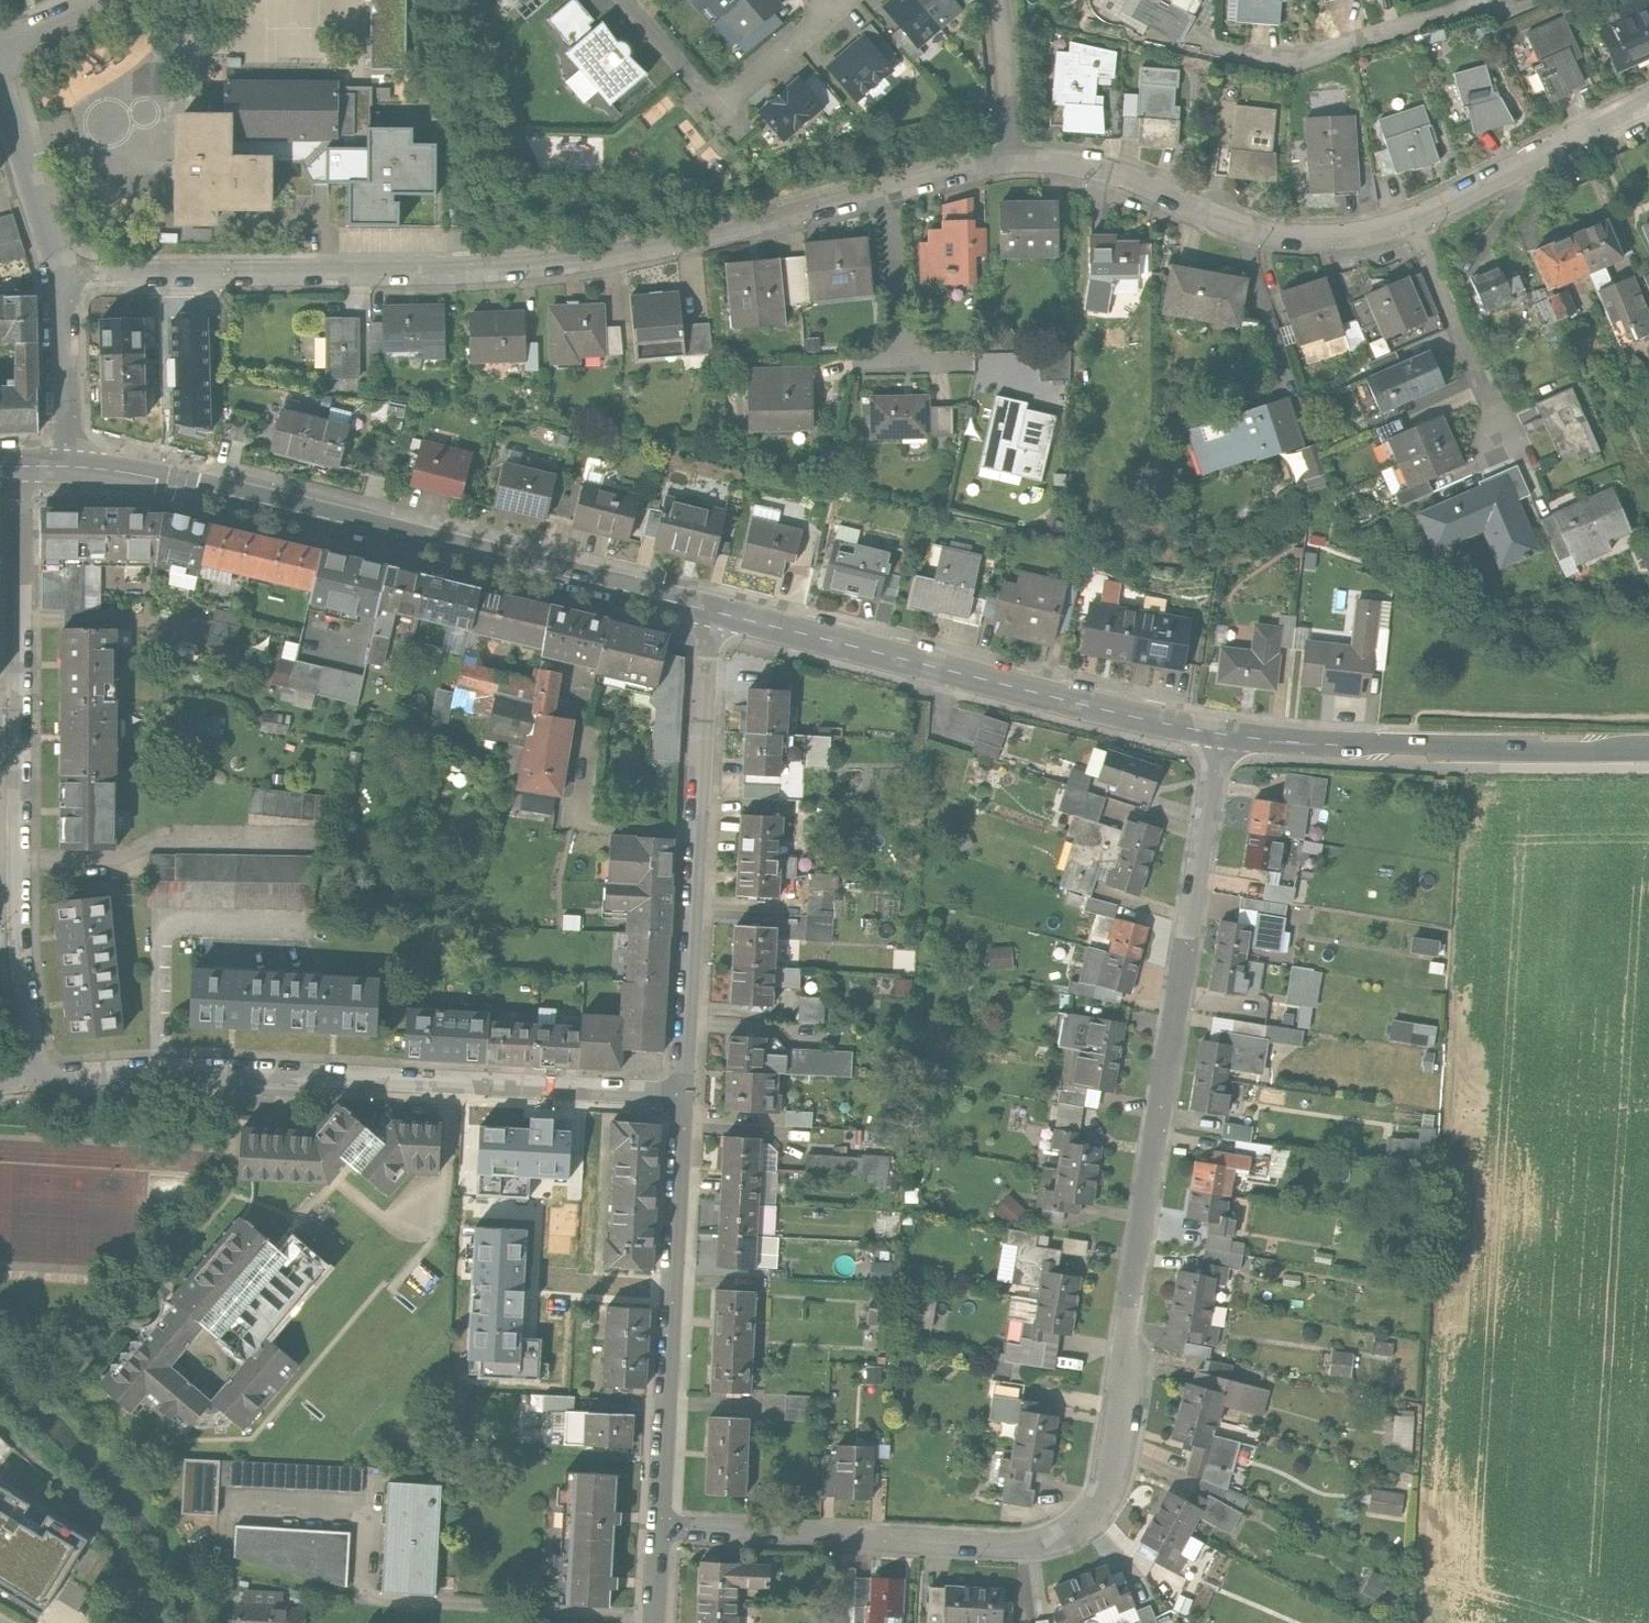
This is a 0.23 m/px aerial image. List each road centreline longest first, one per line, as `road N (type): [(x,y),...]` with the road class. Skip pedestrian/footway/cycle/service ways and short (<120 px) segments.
road 1 (residential): [(658,1528),(1012,1547),(1082,1526),(1103,1498),(1220,734)]
road 2 (residential): [(61,274),(506,267),(682,241),(1013,160)]
road 3 (secondary): [(68,467),(276,504),(710,611)]
road 4 (residential): [(682,1095),(232,1074),(39,1080)]
road 5 (residential): [(39,1080),(18,945),(22,467)]
road 6 (secondary): [(710,611),(1220,734)]
road 7 (residential): [(710,611),(682,1095)]
road 8 (residential): [(658,1528),(682,1095)]
road 9 (secondary): [(1220,734),(1360,746),(1648,749)]
road 10 (residential): [(1013,160),(1143,184),(1243,232),(1335,240),(1409,222)]
road 11 (residential): [(622,0),(718,109),(826,15)]
road 12 (residential): [(1409,222),(1648,102)]
road 13 (residential): [(1409,222),(1504,435)]
road 14 (residential): [(61,274),(0,77)]
road 15 (residential): [(68,467),(61,274)]
road 16 (residential): [(997,0),(1013,160)]

